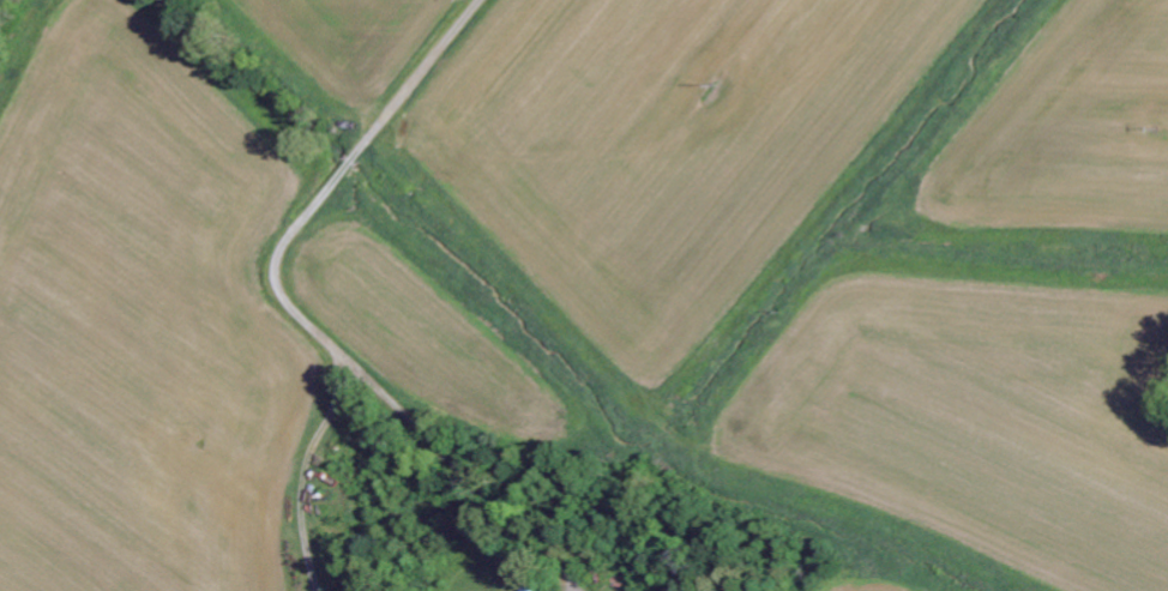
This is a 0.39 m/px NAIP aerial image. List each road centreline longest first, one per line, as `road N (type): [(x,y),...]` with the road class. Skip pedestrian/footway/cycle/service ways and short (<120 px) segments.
road 1 (residential): [(615,590),(463,447),(315,227),(315,122),(426,0)]

